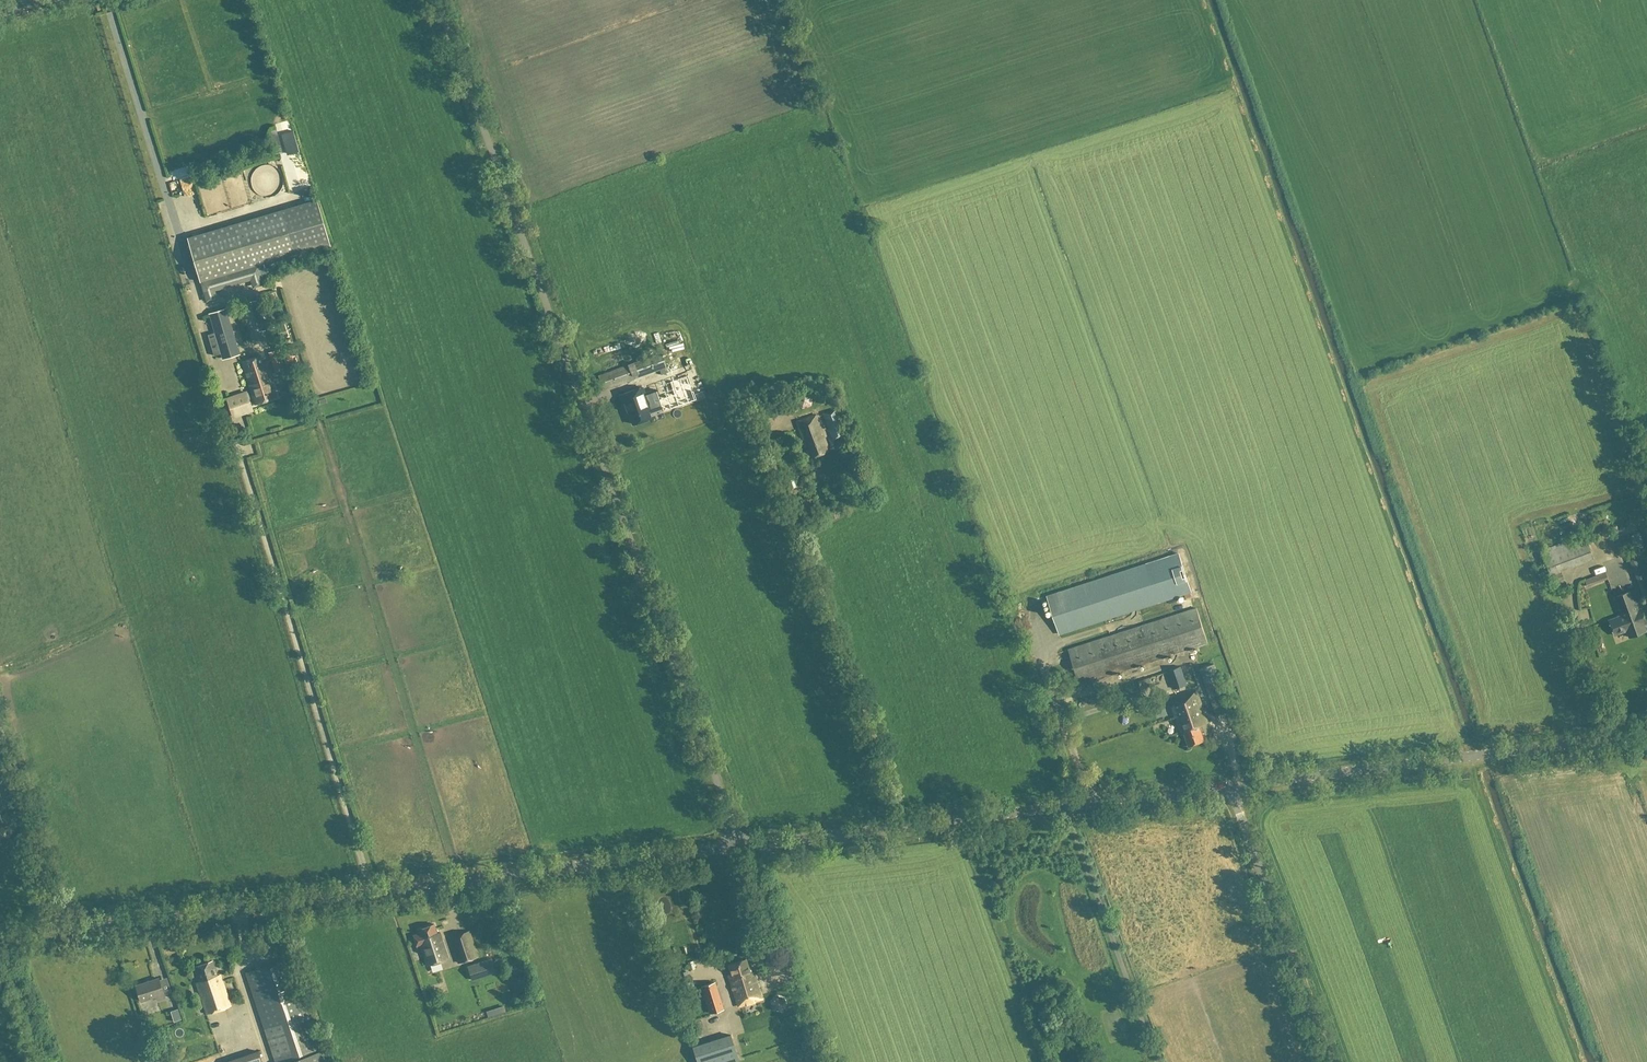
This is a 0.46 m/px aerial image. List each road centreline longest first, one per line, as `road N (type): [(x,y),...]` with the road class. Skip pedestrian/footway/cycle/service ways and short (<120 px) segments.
road 1 (unclassified): [(740,841),(438,0)]
road 2 (tertiary): [(0,936),(740,841)]
road 3 (tertiary): [(740,841),(1235,786)]
road 4 (tertiary): [(1235,786),(1646,740)]
road 5 (unclassified): [(1336,1061),(1235,786)]

